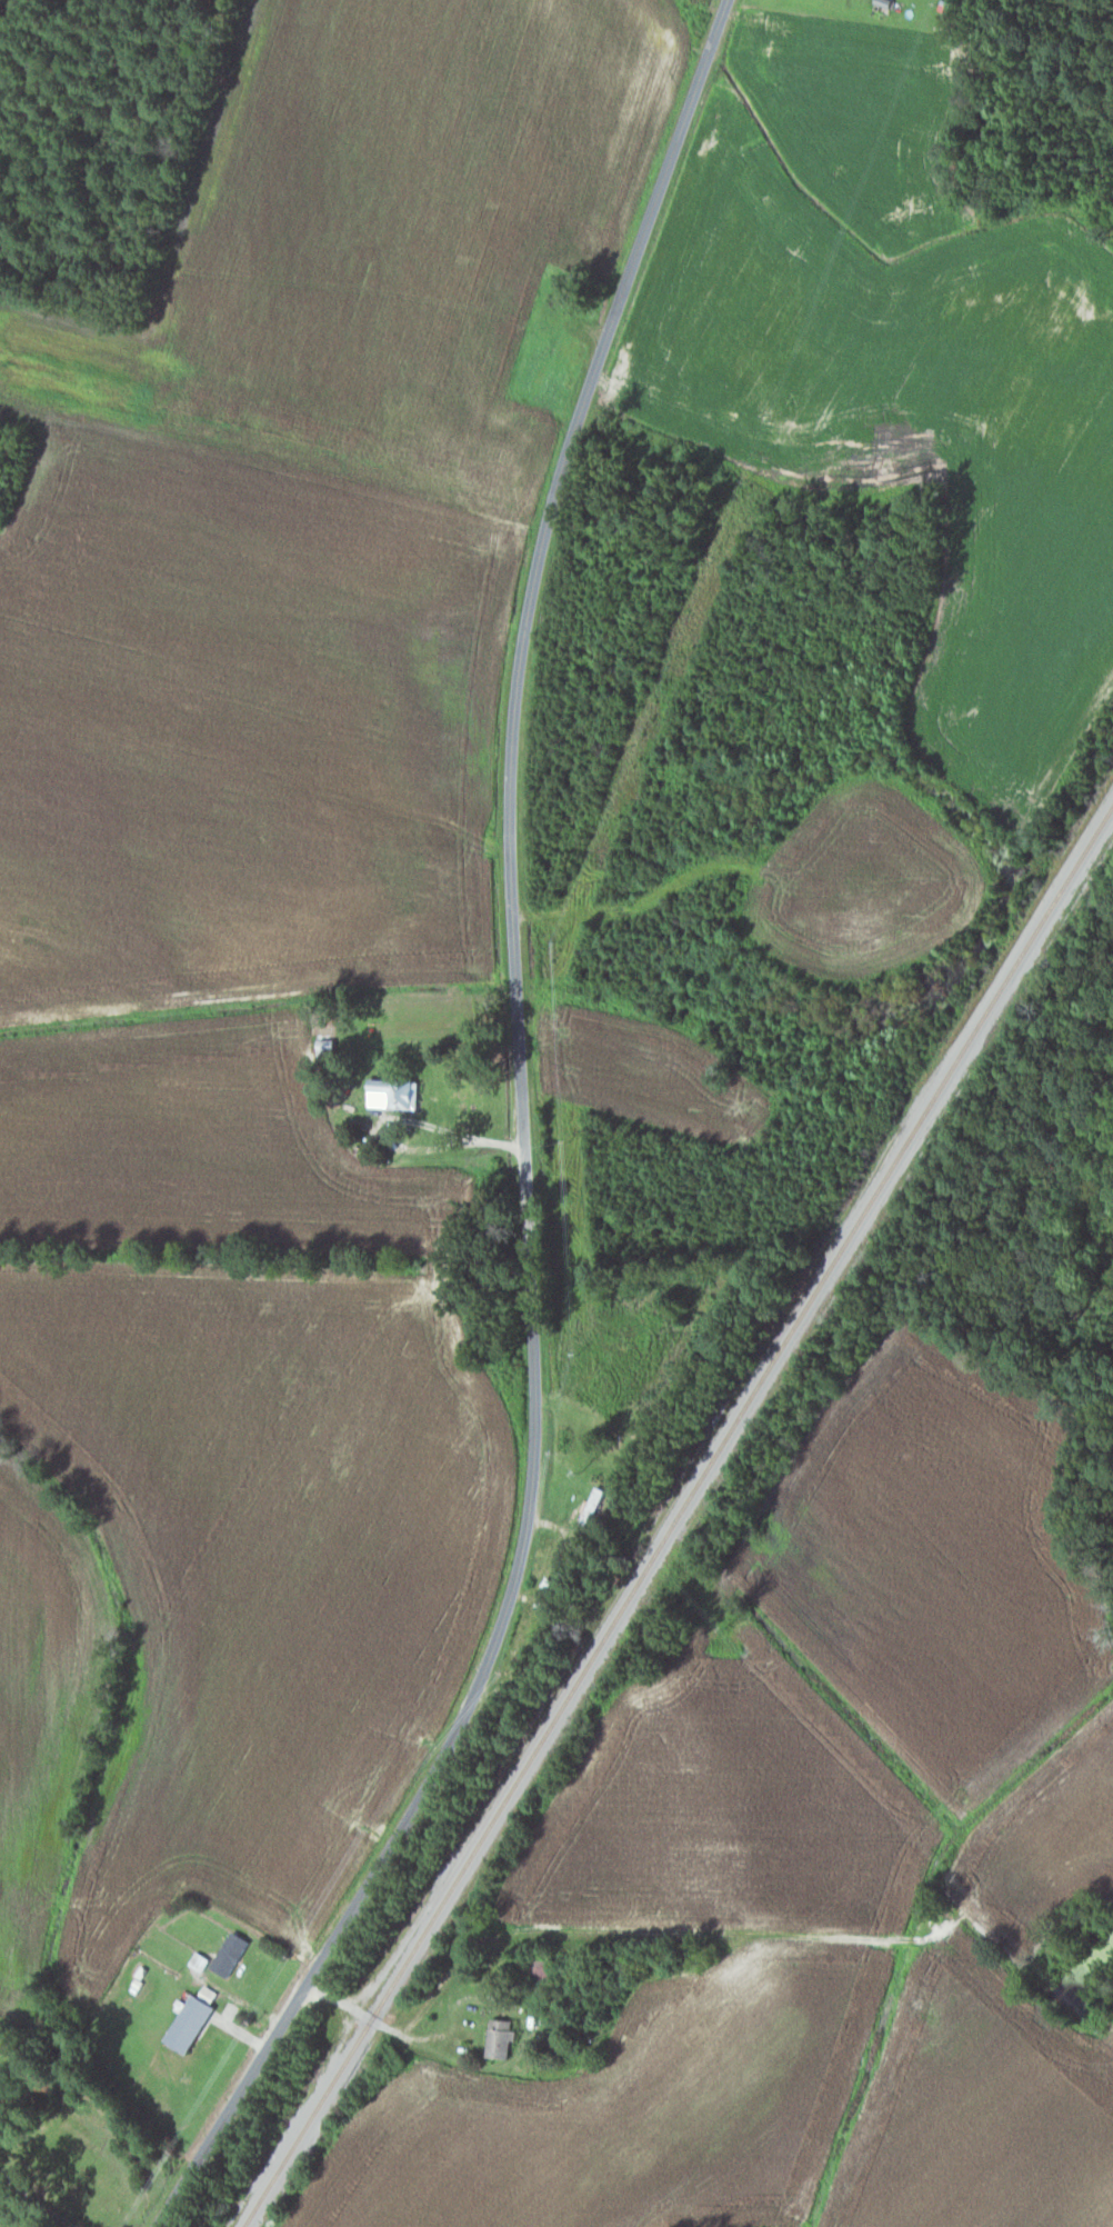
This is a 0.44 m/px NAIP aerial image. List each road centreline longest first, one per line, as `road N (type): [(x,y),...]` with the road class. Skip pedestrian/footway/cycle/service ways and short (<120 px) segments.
road 1 (residential): [(160,2226),(414,1810),(474,1697),(514,1586),(538,1410),(508,860),(528,603),(559,478),(727,0)]

